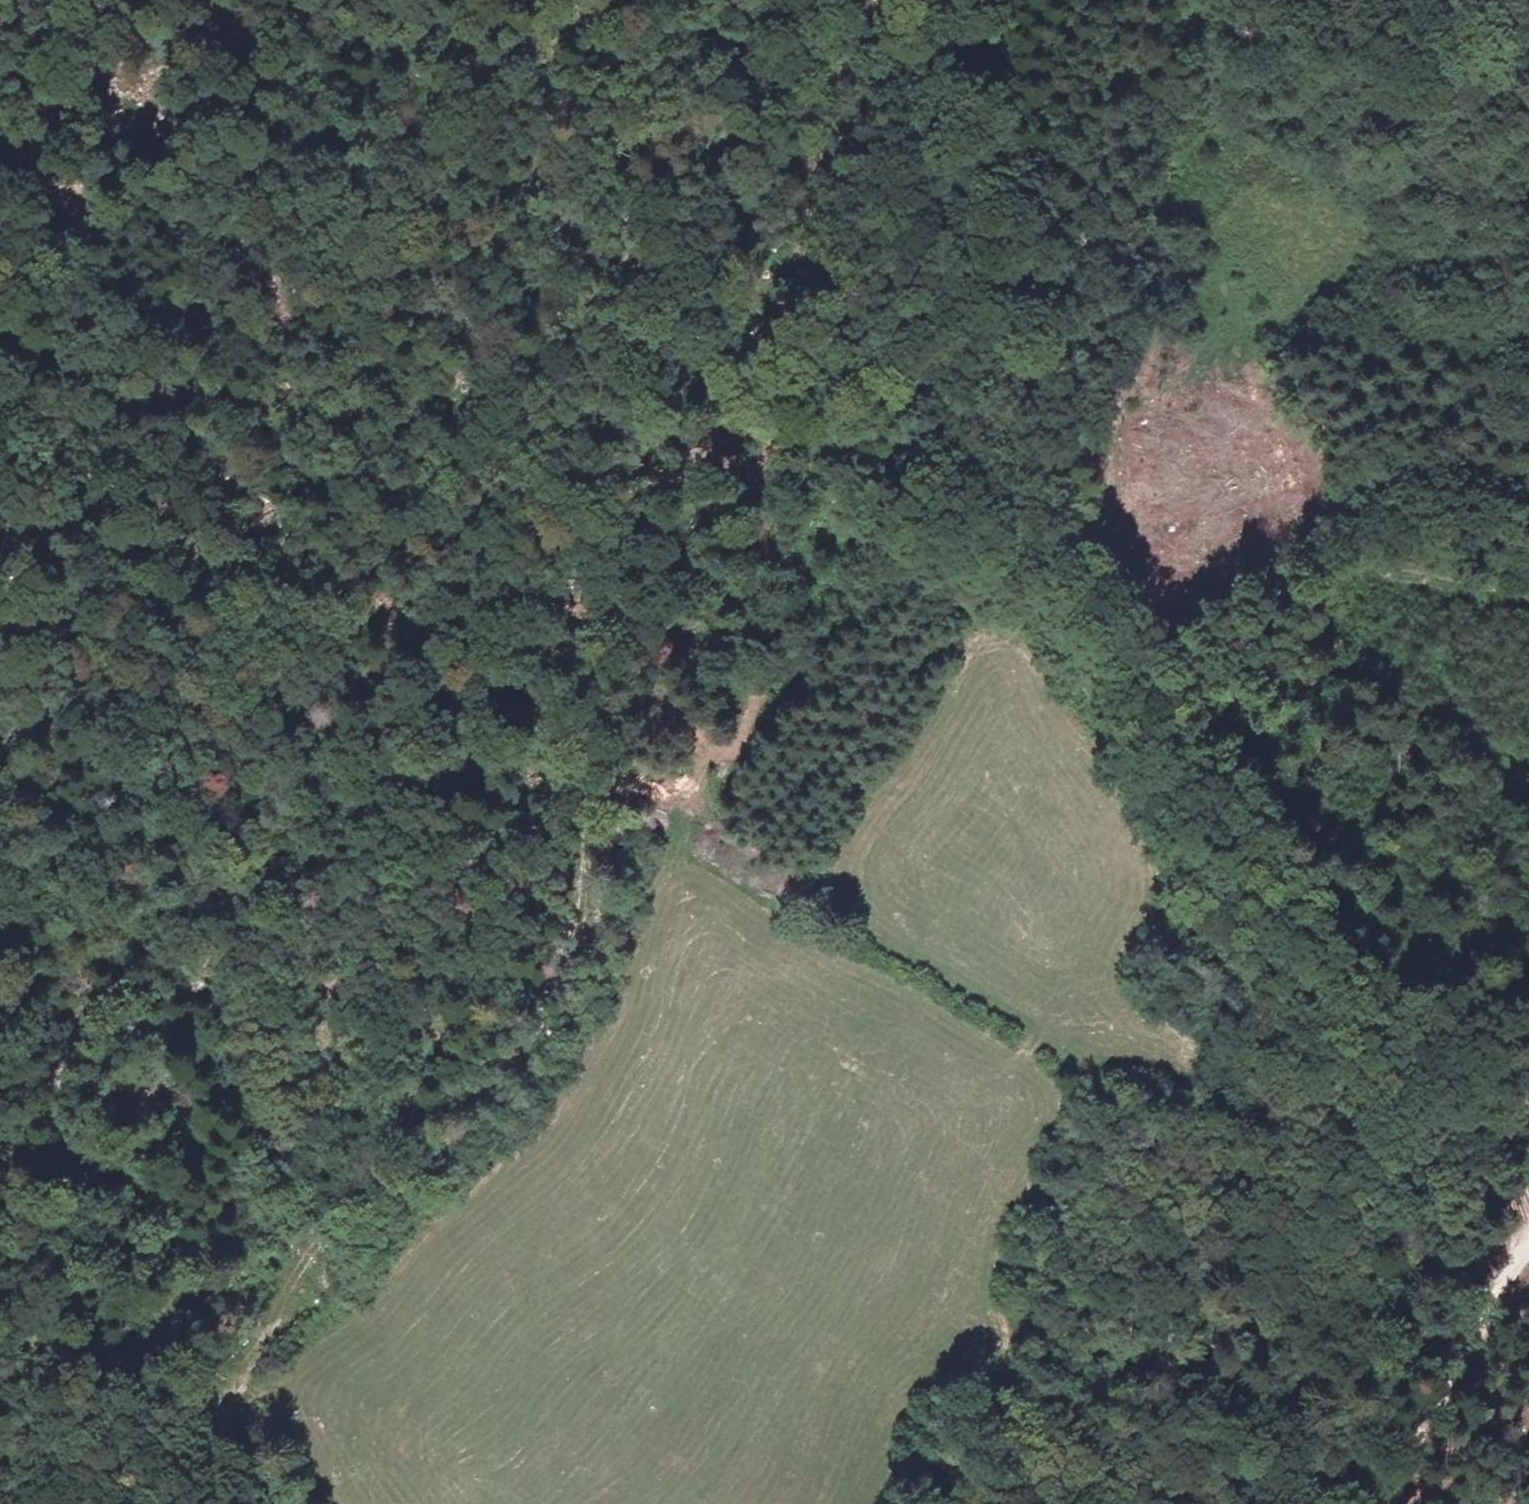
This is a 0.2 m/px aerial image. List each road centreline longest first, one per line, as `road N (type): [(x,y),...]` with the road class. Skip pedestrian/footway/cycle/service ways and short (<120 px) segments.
road 1 (track): [(190,1503),(210,1389),(147,1164),(63,1086),(114,923),(56,860),(0,833)]
road 2 (track): [(210,1389),(235,1446),(283,1503)]

